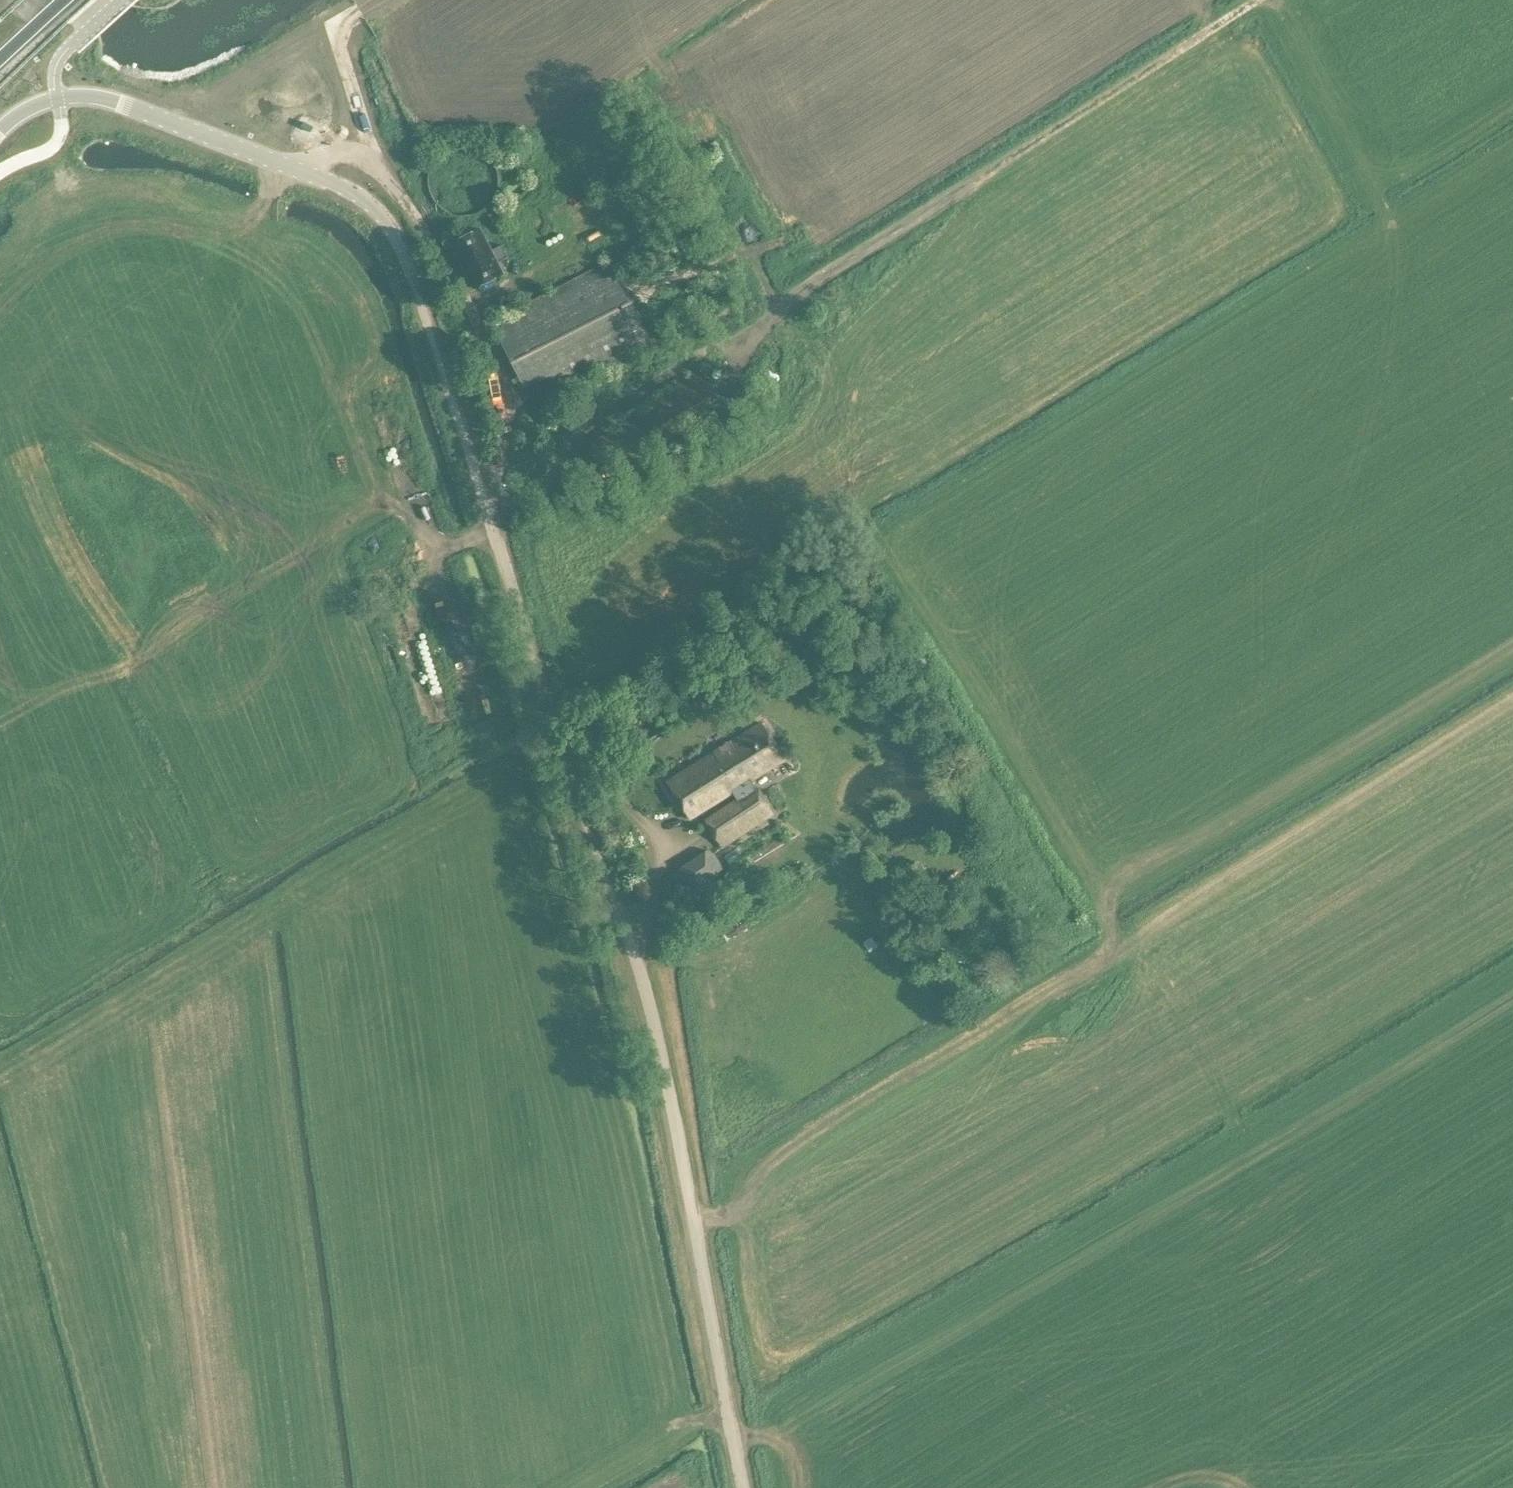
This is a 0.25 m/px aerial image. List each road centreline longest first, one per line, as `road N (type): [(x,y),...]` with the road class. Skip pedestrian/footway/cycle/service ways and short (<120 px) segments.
road 1 (unclassified): [(750,1487),(676,1128),(483,495),(389,223)]
road 2 (unclassified): [(0,128),(59,97),(114,99),(370,202),(389,223)]

